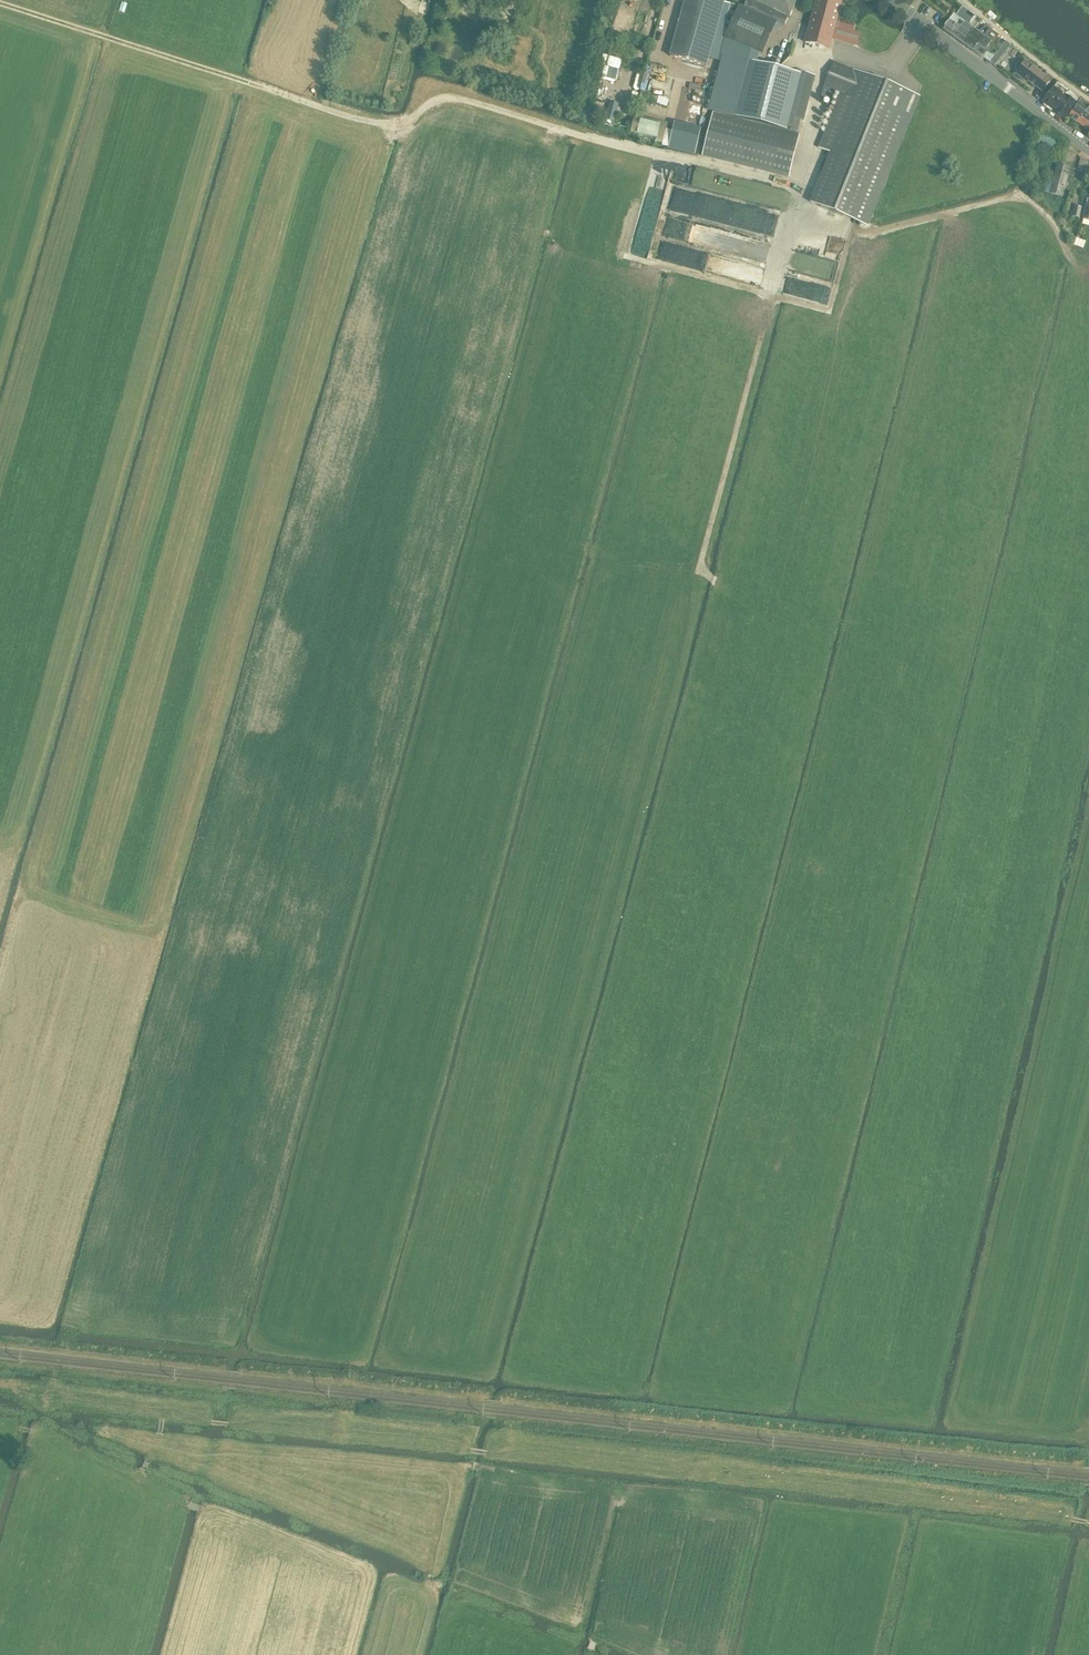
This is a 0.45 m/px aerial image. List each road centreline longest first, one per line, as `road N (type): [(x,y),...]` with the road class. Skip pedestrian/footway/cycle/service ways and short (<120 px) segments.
road 1 (track): [(0,3),(366,122),(399,125),(440,98),(457,98),(672,158)]
road 2 (track): [(716,583),(701,569),(770,298),(646,258),(672,158)]
road 3 (tertiary): [(1088,150),(893,0)]

